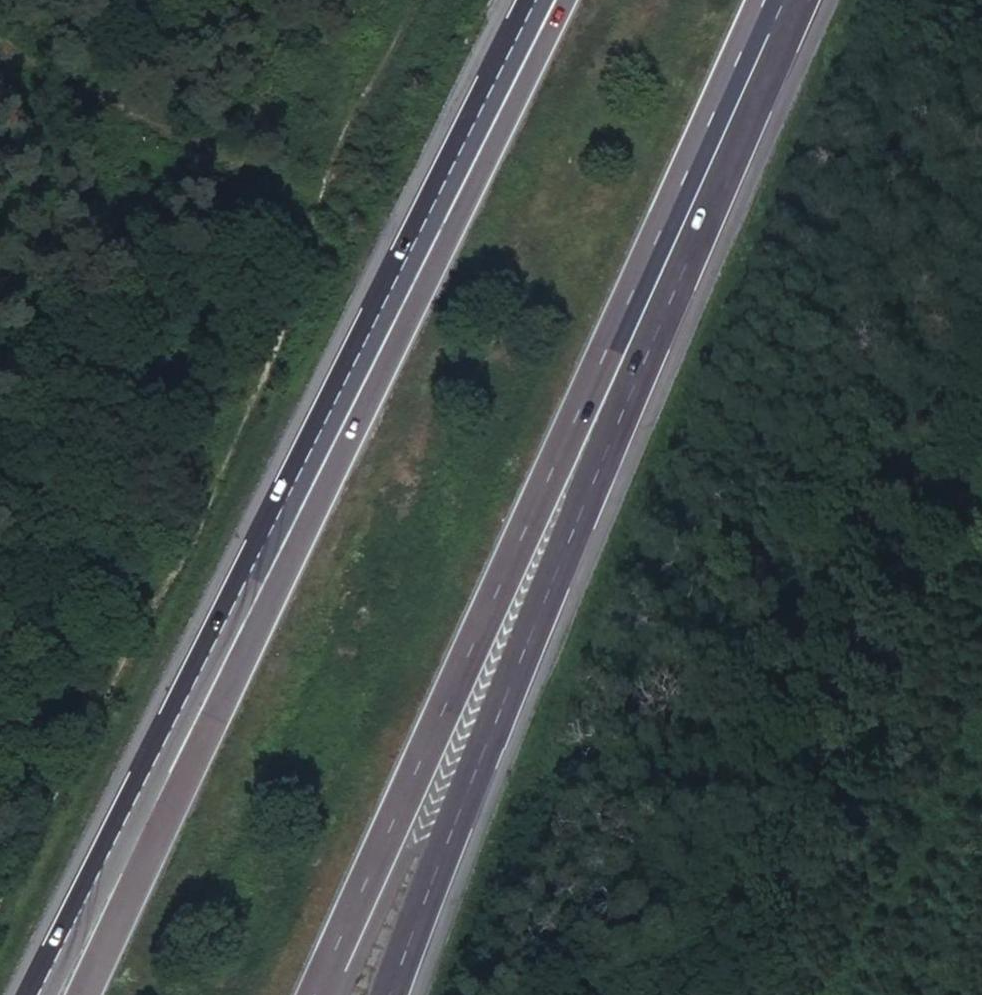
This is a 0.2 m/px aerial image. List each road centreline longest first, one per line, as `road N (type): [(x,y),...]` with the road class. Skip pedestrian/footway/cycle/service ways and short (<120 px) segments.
road 1 (trunk): [(550,0),(58,994)]
road 2 (motorway): [(305,994),(771,0)]
road 3 (trunk): [(380,994),(756,105),(783,0)]
road 4 (track): [(0,896),(306,276),(346,155),(422,0)]
road 5 (track): [(701,397),(981,546)]

